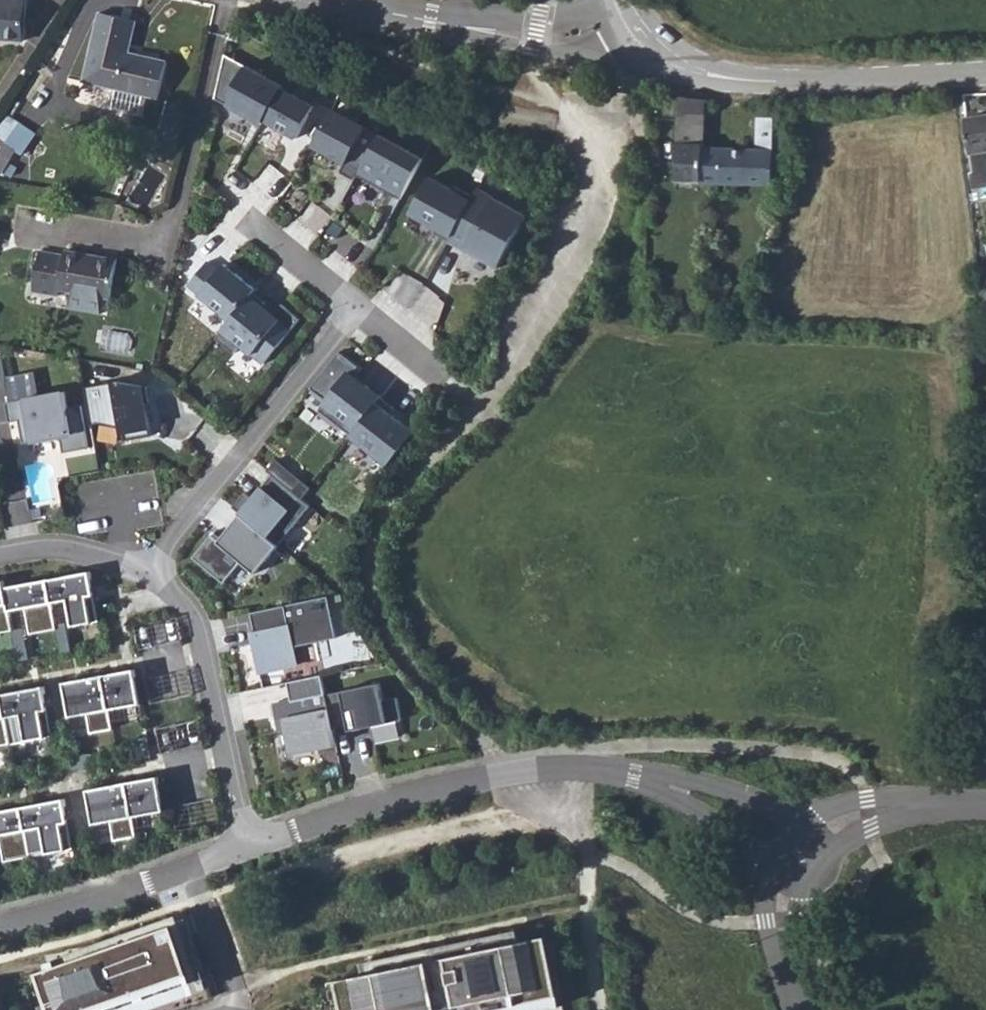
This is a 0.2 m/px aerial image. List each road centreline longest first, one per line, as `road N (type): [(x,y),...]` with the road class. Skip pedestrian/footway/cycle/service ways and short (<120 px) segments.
road 1 (residential): [(789,847),(700,794),(566,767),(502,773),(246,850)]
road 2 (tertiary): [(641,32),(660,52),(725,77),(776,82),(985,73)]
road 3 (residential): [(147,568),(354,310)]
road 4 (residential): [(147,568),(178,592),(196,624),(246,850)]
road 5 (residential): [(246,850),(0,926)]
road 6 (residential): [(429,19),(598,46),(641,32)]
road 7 (residential): [(789,847),(835,822),(917,805),(985,805)]
road 8 (residential): [(622,0),(540,18),(429,19)]
road 9 (residential): [(794,1009),(776,943),(789,847)]
road 10 (residential): [(0,555),(44,546),(147,568)]
road 11 (residential): [(354,310),(248,218)]
road 12 (residential): [(307,0),(429,19)]

